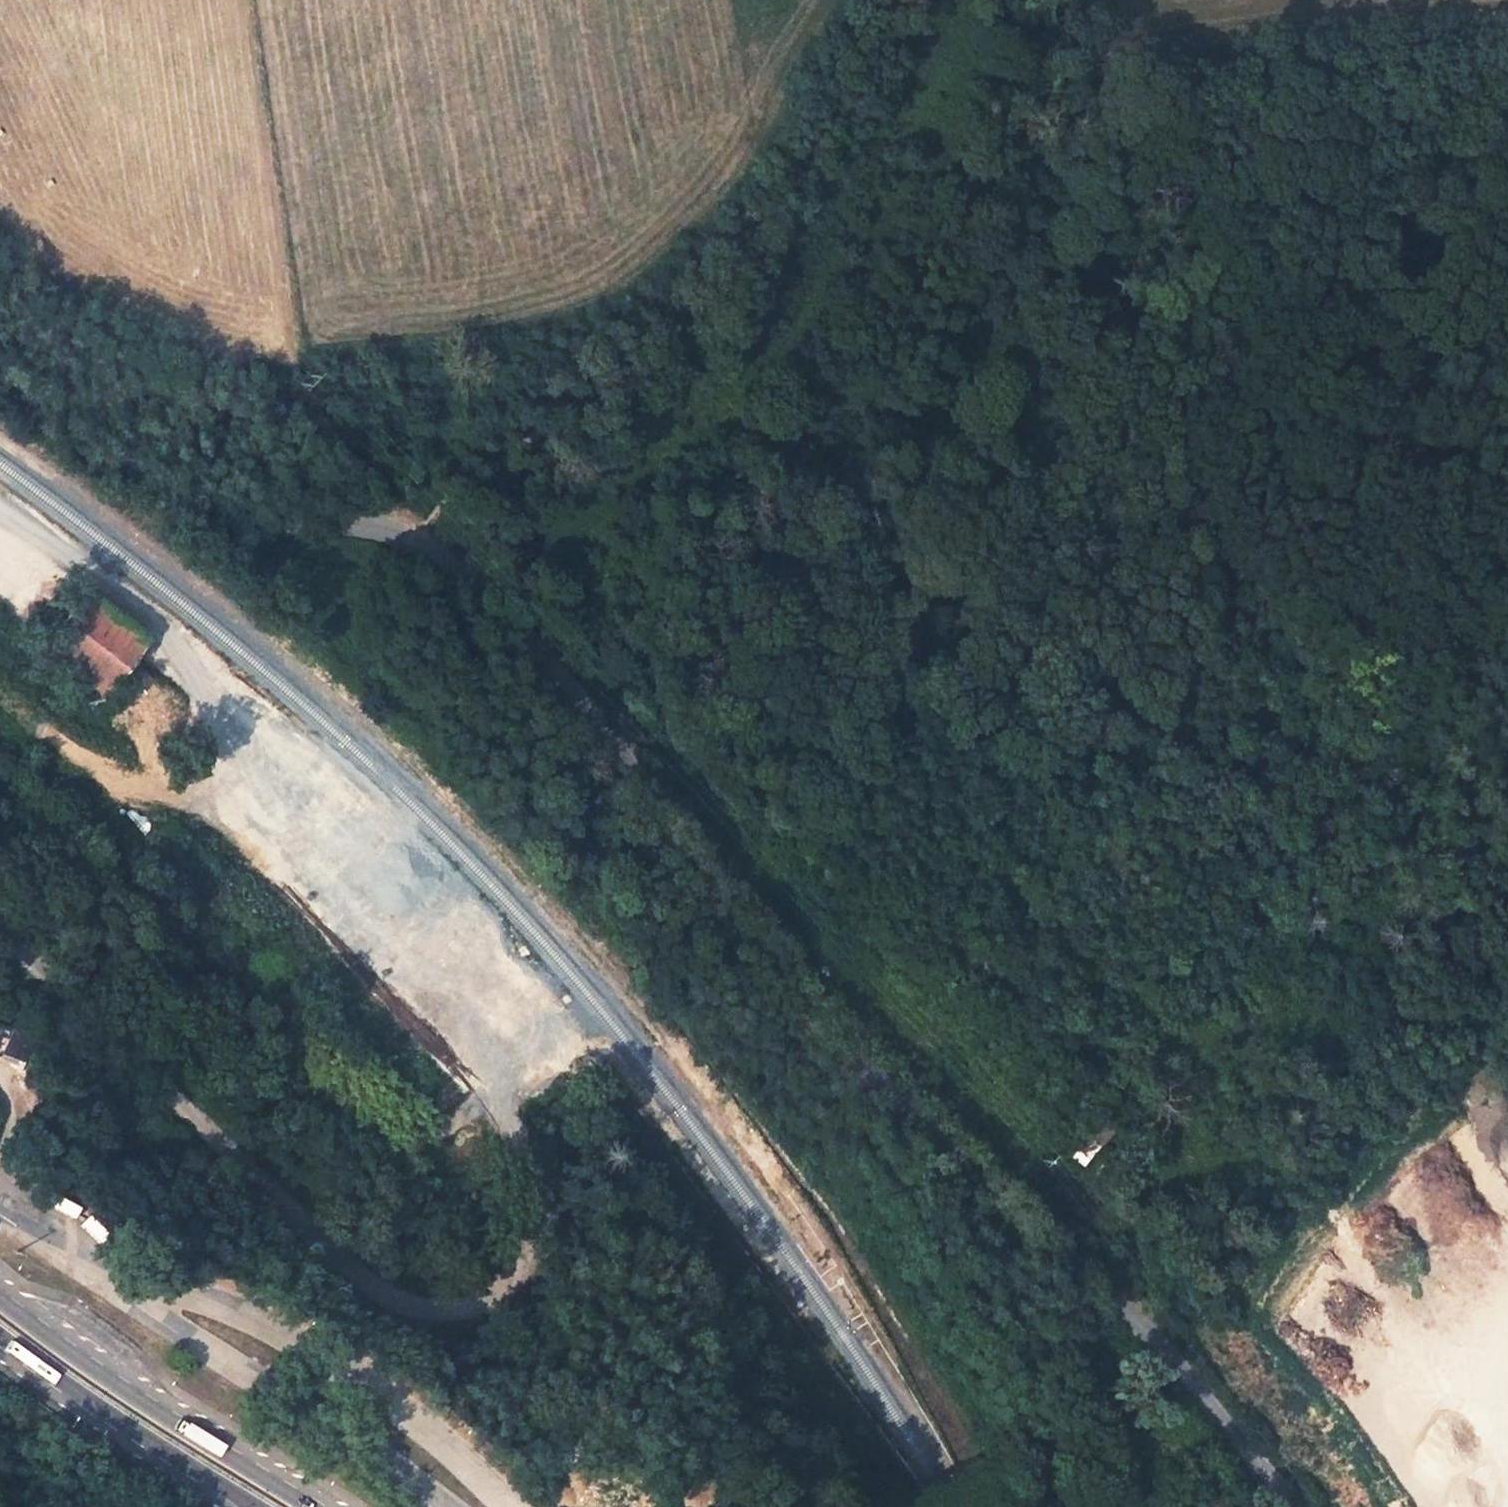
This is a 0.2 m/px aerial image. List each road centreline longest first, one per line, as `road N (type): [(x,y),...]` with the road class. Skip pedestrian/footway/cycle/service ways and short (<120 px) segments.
road 1 (residential): [(0,365),(227,515),(390,530),(469,575),(552,667),(762,941),(892,1089),(1163,1342),(1291,1506)]
road 2 (residential): [(503,1506),(383,1399),(234,1312),(93,1258),(0,1195)]
road 3 (primary): [(319,1506),(0,1296)]
road 4 (primary): [(0,1339),(110,1424),(242,1506)]

